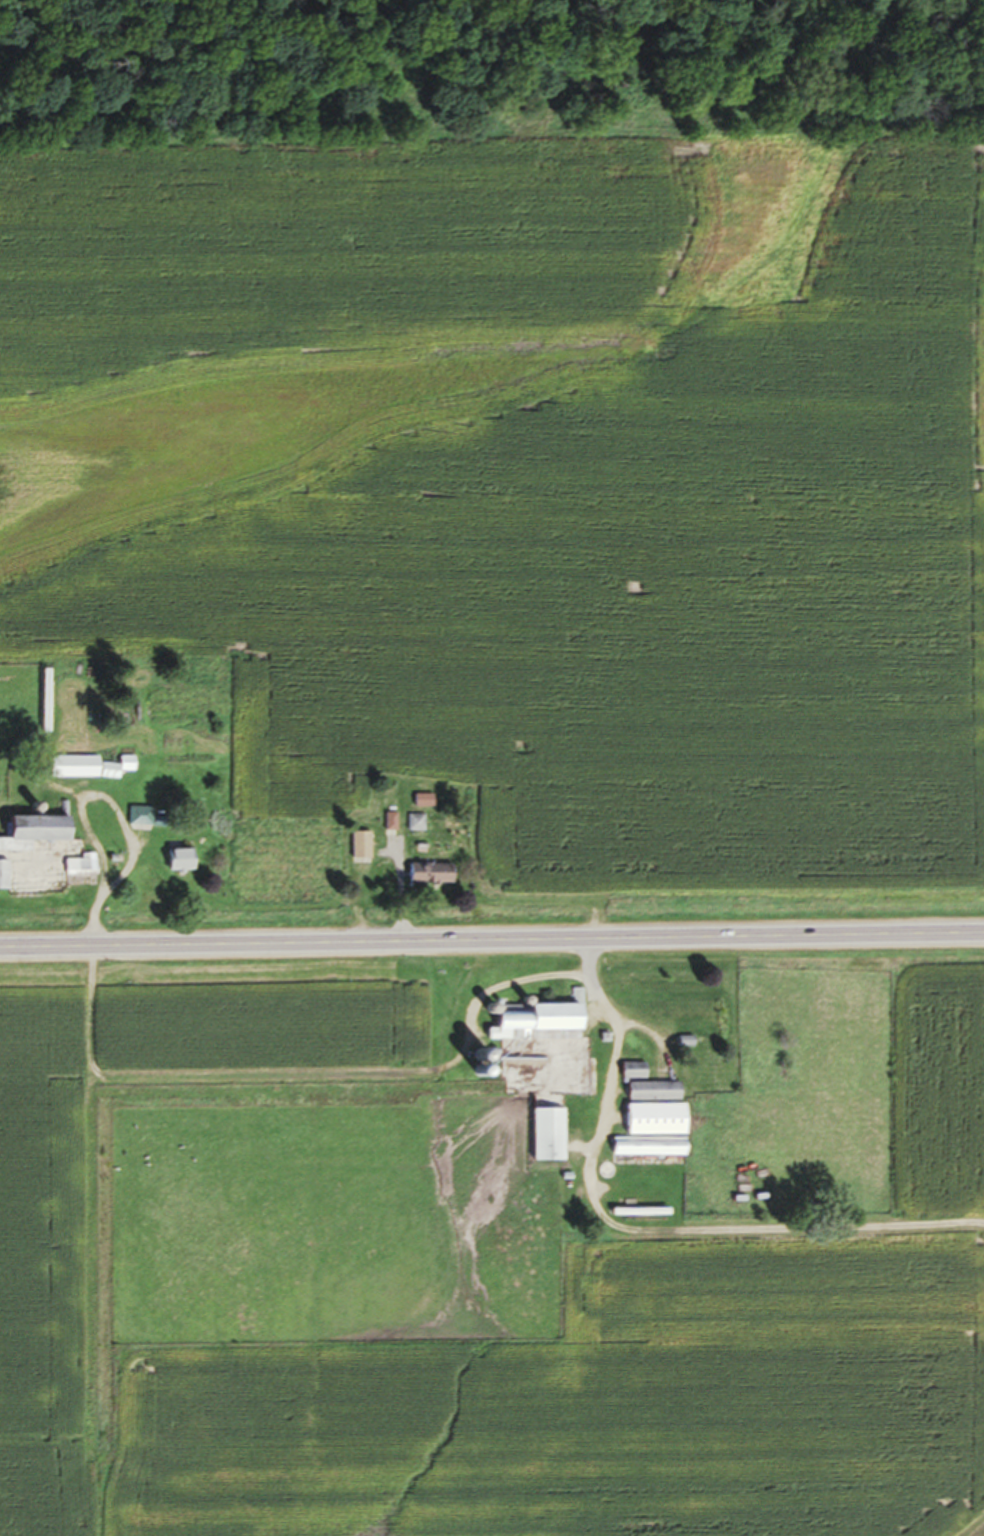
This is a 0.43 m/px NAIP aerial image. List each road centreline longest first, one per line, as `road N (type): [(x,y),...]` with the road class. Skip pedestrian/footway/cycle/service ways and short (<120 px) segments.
road 1 (primary): [(0,950),(983,933)]

